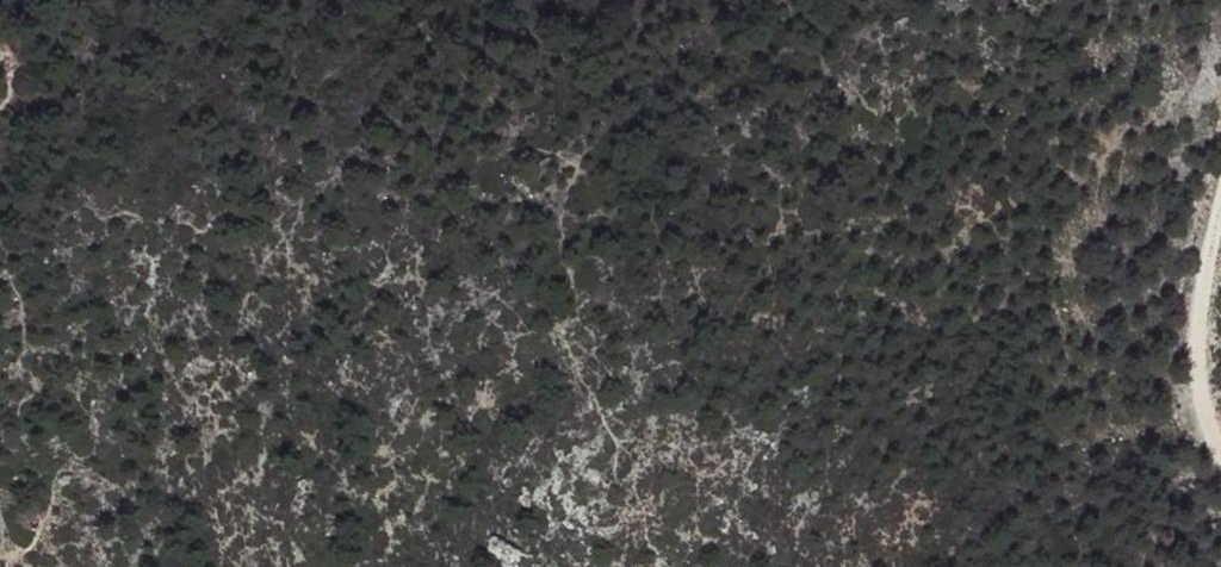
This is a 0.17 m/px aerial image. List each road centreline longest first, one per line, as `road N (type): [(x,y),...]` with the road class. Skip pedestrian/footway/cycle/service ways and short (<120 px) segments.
road 1 (track): [(1220,387),(1204,321),(1220,220)]

